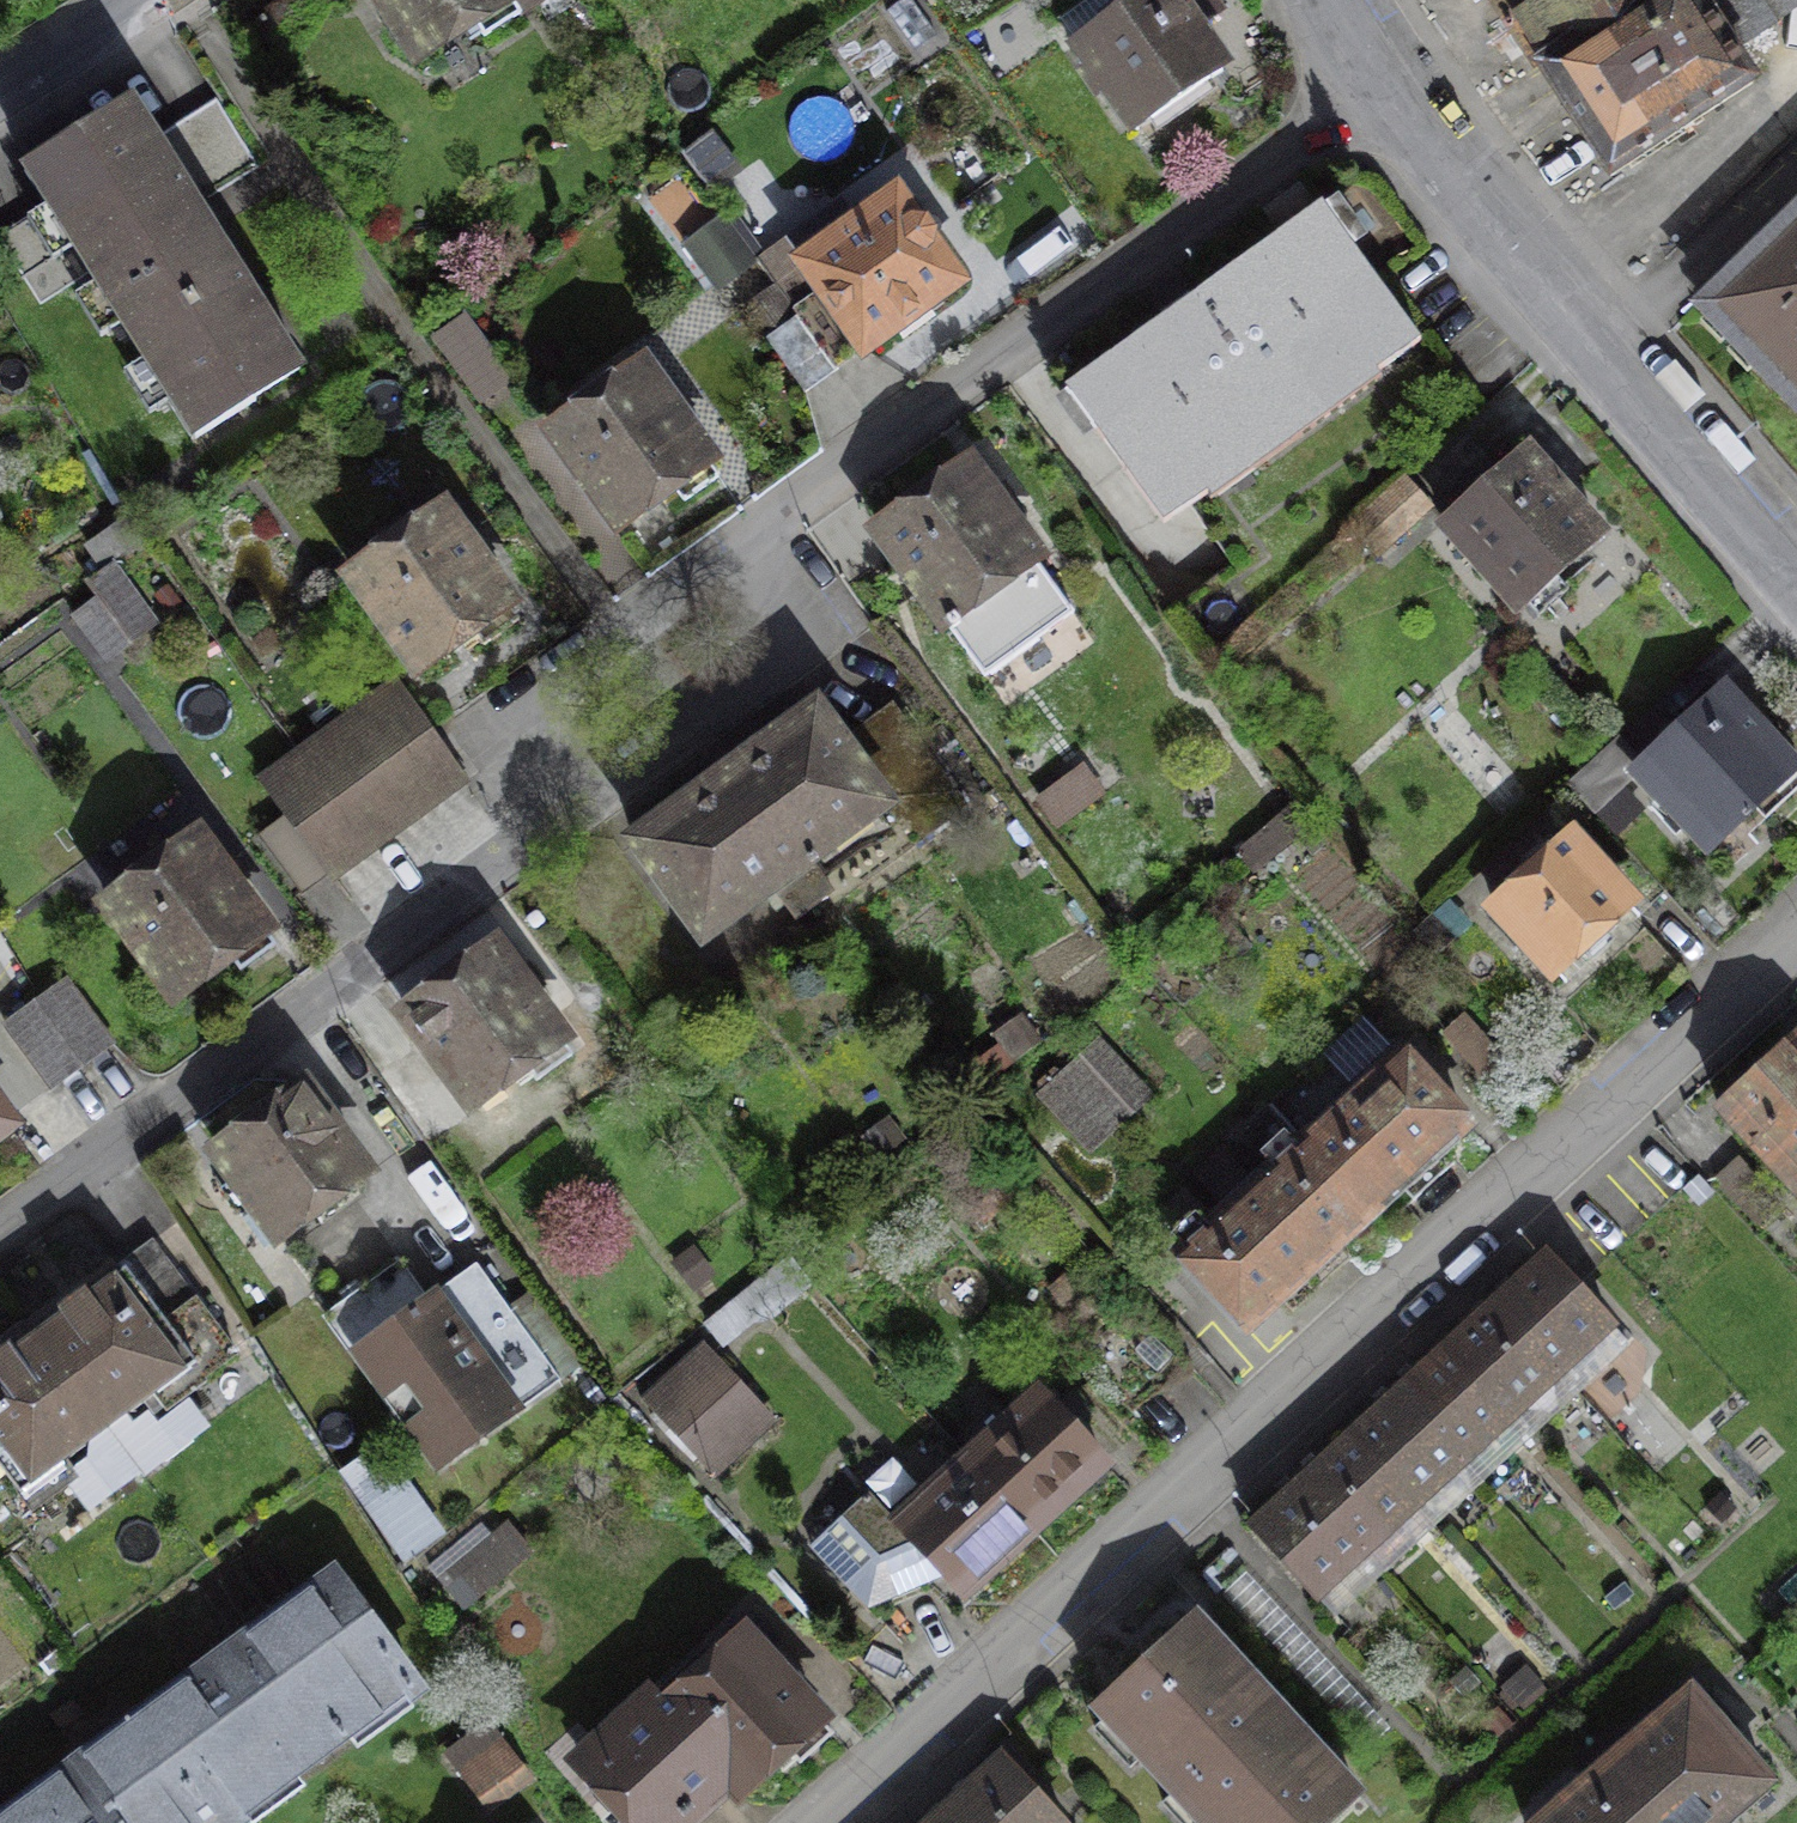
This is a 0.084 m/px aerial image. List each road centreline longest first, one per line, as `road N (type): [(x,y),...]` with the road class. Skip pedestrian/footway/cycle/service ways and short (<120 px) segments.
road 1 (residential): [(820,1822),(1796,926)]
road 2 (residential): [(749,534),(1389,96)]
road 3 (residential): [(0,1249),(577,851)]
road 4 (residential): [(1389,96),(1796,576)]
road 5 (residential): [(577,851),(842,668),(749,534)]
road 6 (residential): [(577,851),(486,718),(749,534)]
road 7 (residential): [(138,0),(0,88)]

